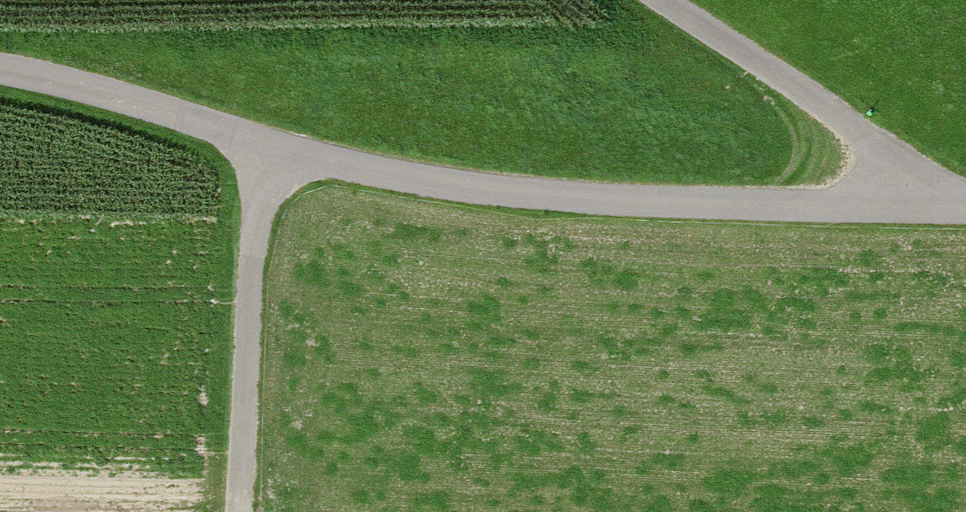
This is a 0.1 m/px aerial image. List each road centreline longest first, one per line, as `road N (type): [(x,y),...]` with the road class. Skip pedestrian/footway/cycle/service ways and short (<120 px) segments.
road 1 (track): [(965,193),(666,193),(396,173),(0,65)]
road 2 (track): [(268,138),(248,511)]
road 3 (track): [(671,0),(871,132),(935,193)]

